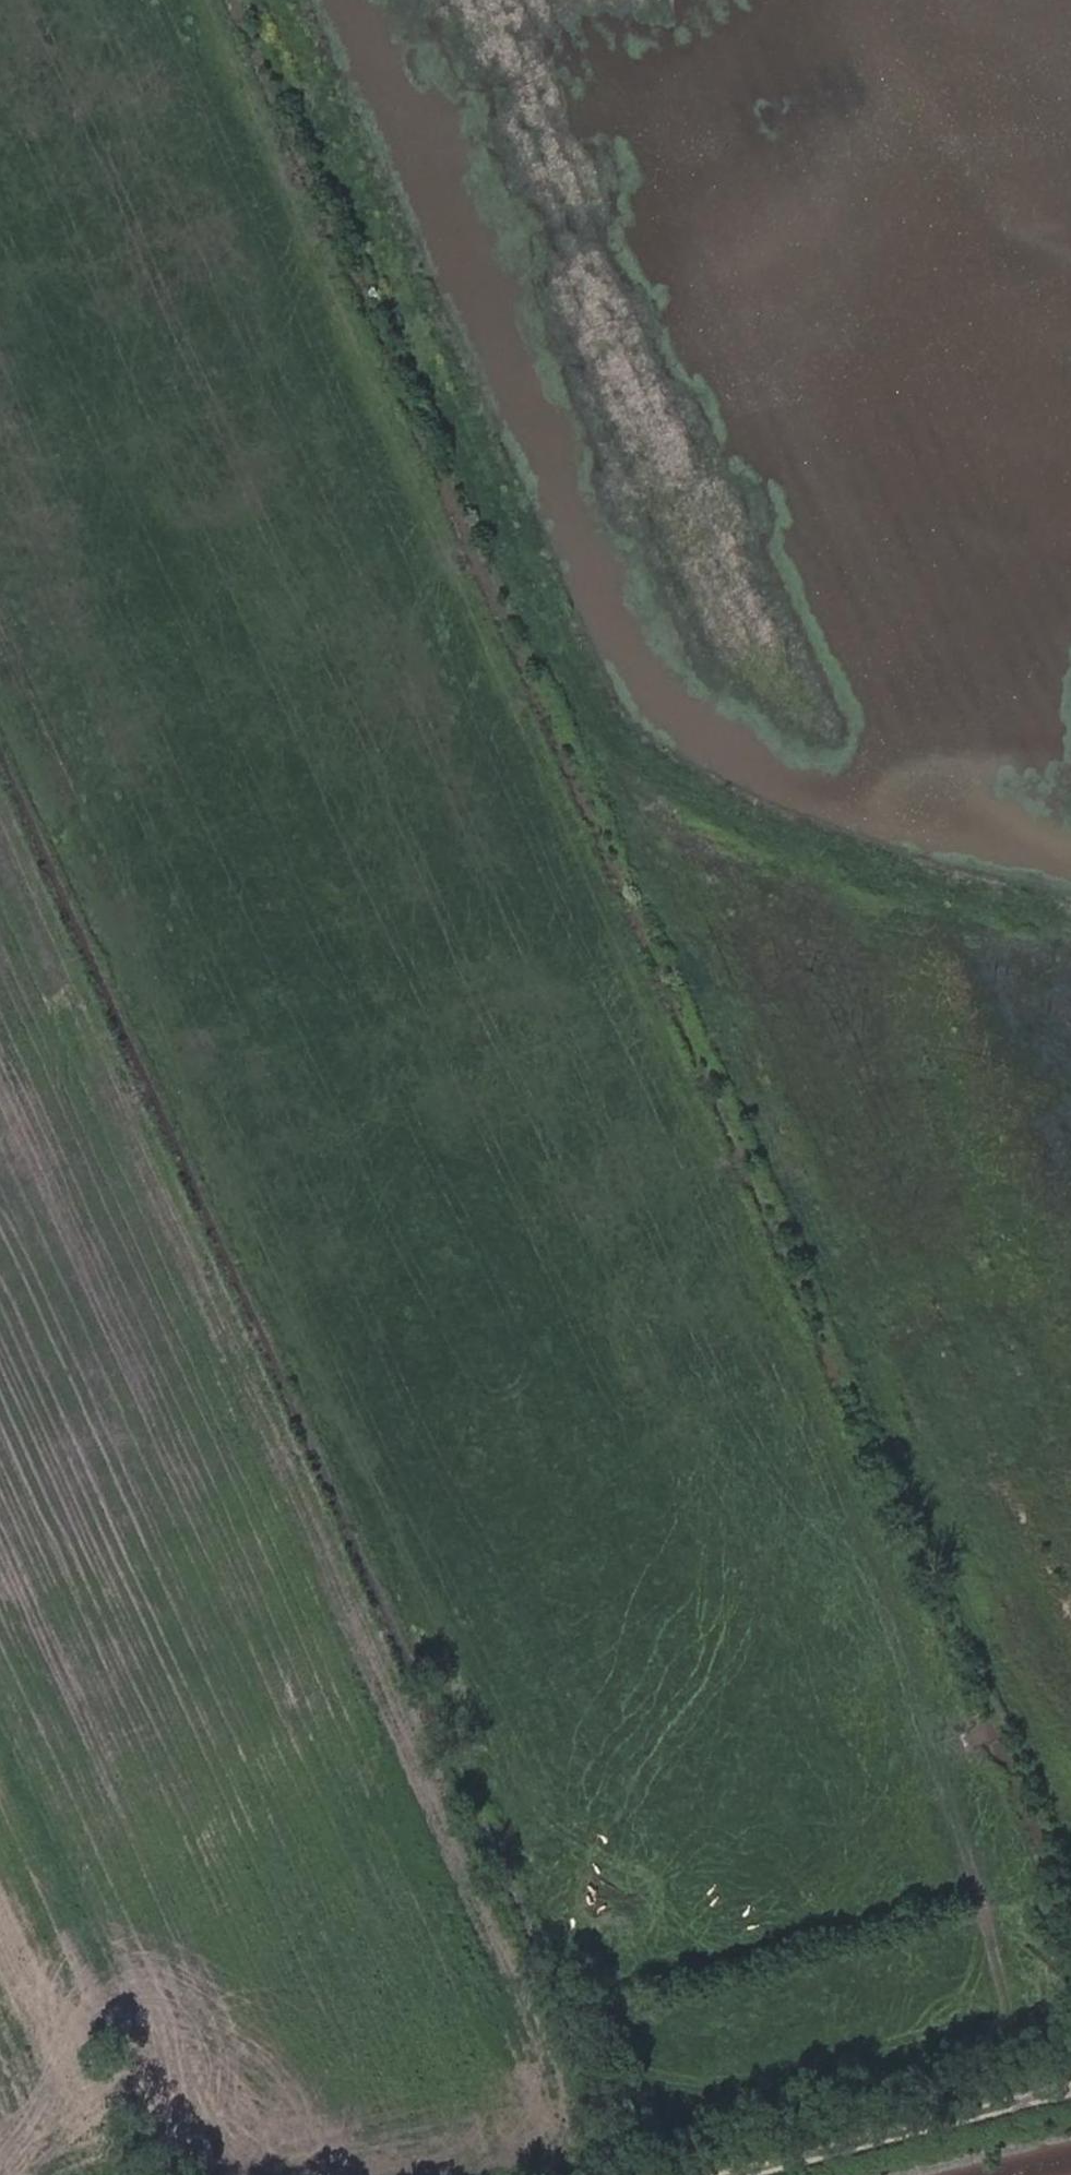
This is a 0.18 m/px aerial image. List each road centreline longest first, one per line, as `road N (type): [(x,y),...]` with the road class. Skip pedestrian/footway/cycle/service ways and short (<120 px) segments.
road 1 (track): [(920,2174),(1070,2137)]

